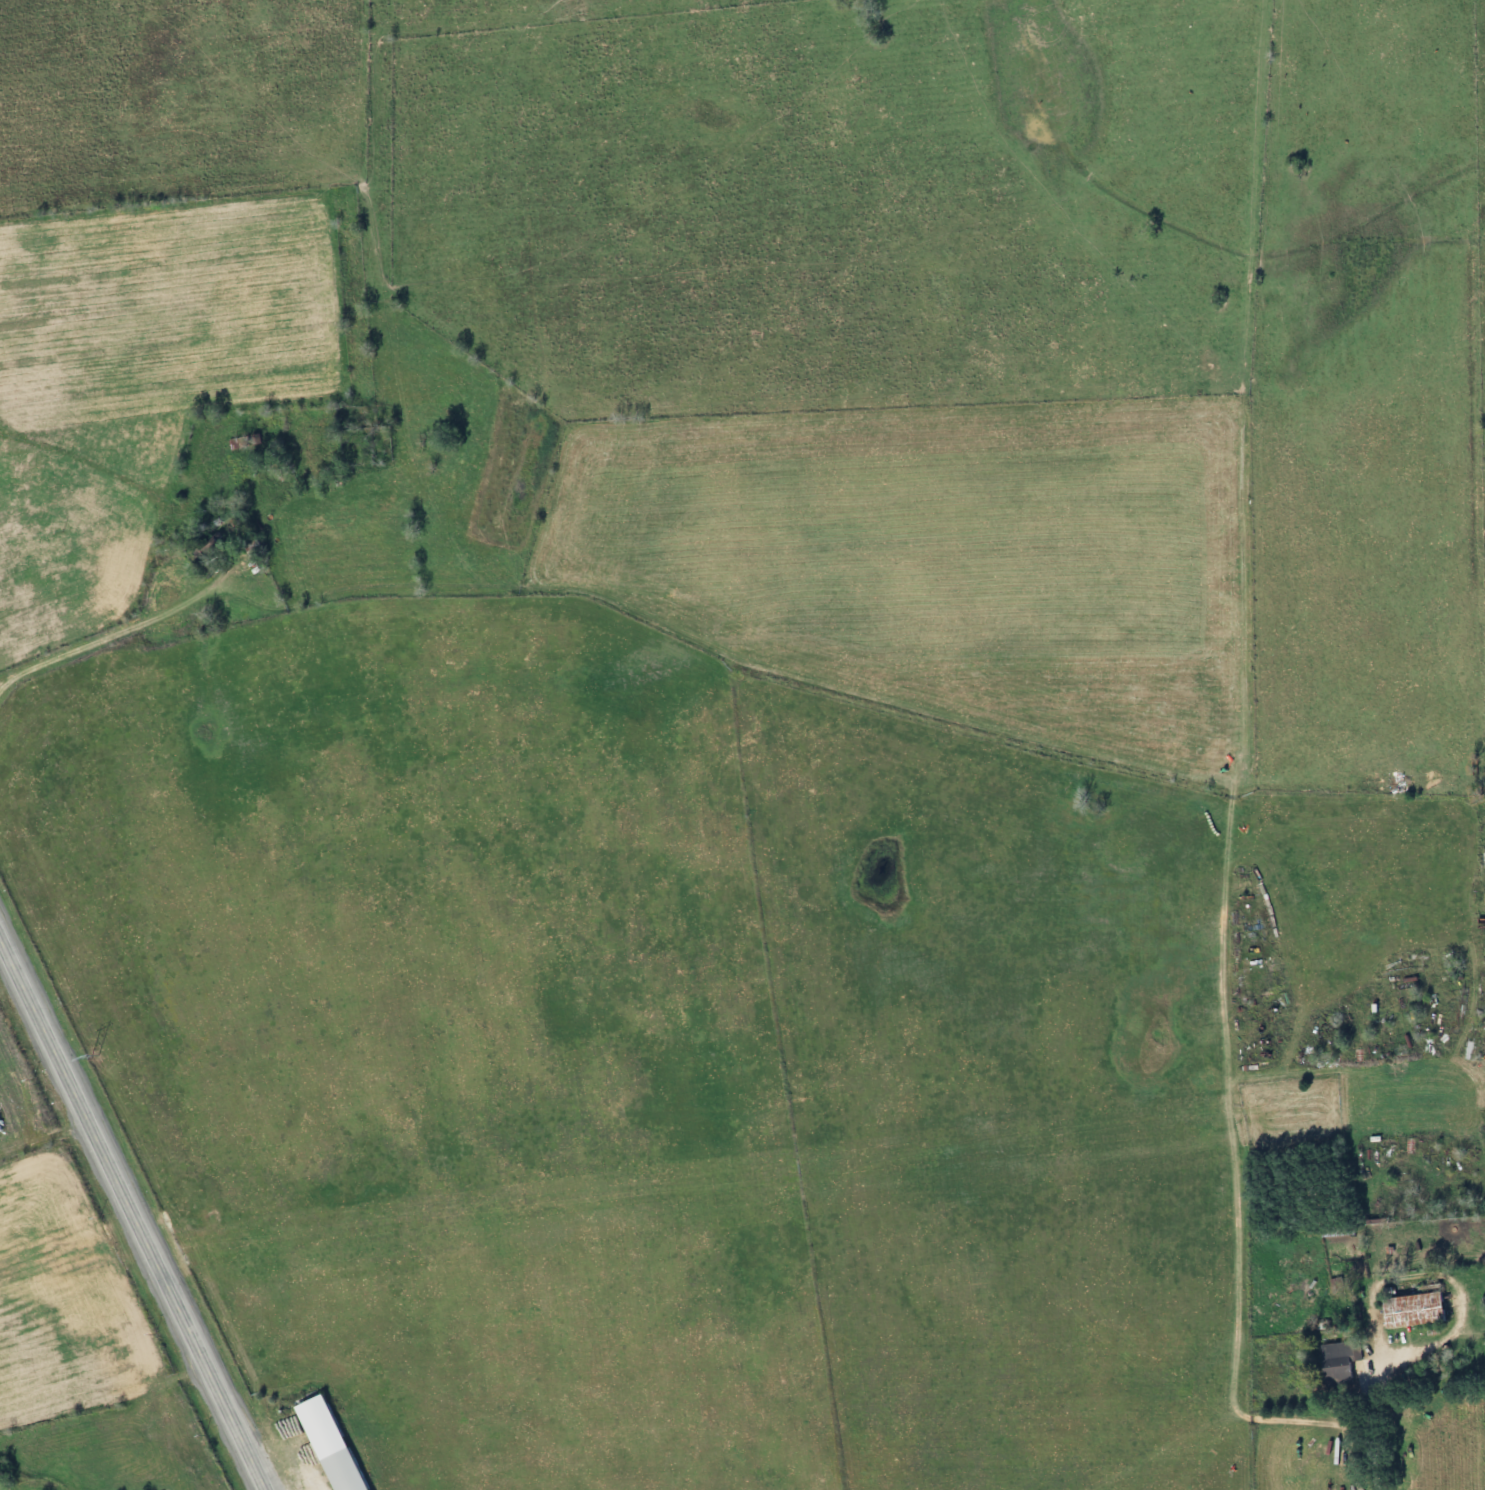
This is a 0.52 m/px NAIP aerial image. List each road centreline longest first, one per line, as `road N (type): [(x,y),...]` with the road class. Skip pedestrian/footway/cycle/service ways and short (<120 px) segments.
road 1 (primary): [(266,1489),(0,940)]

